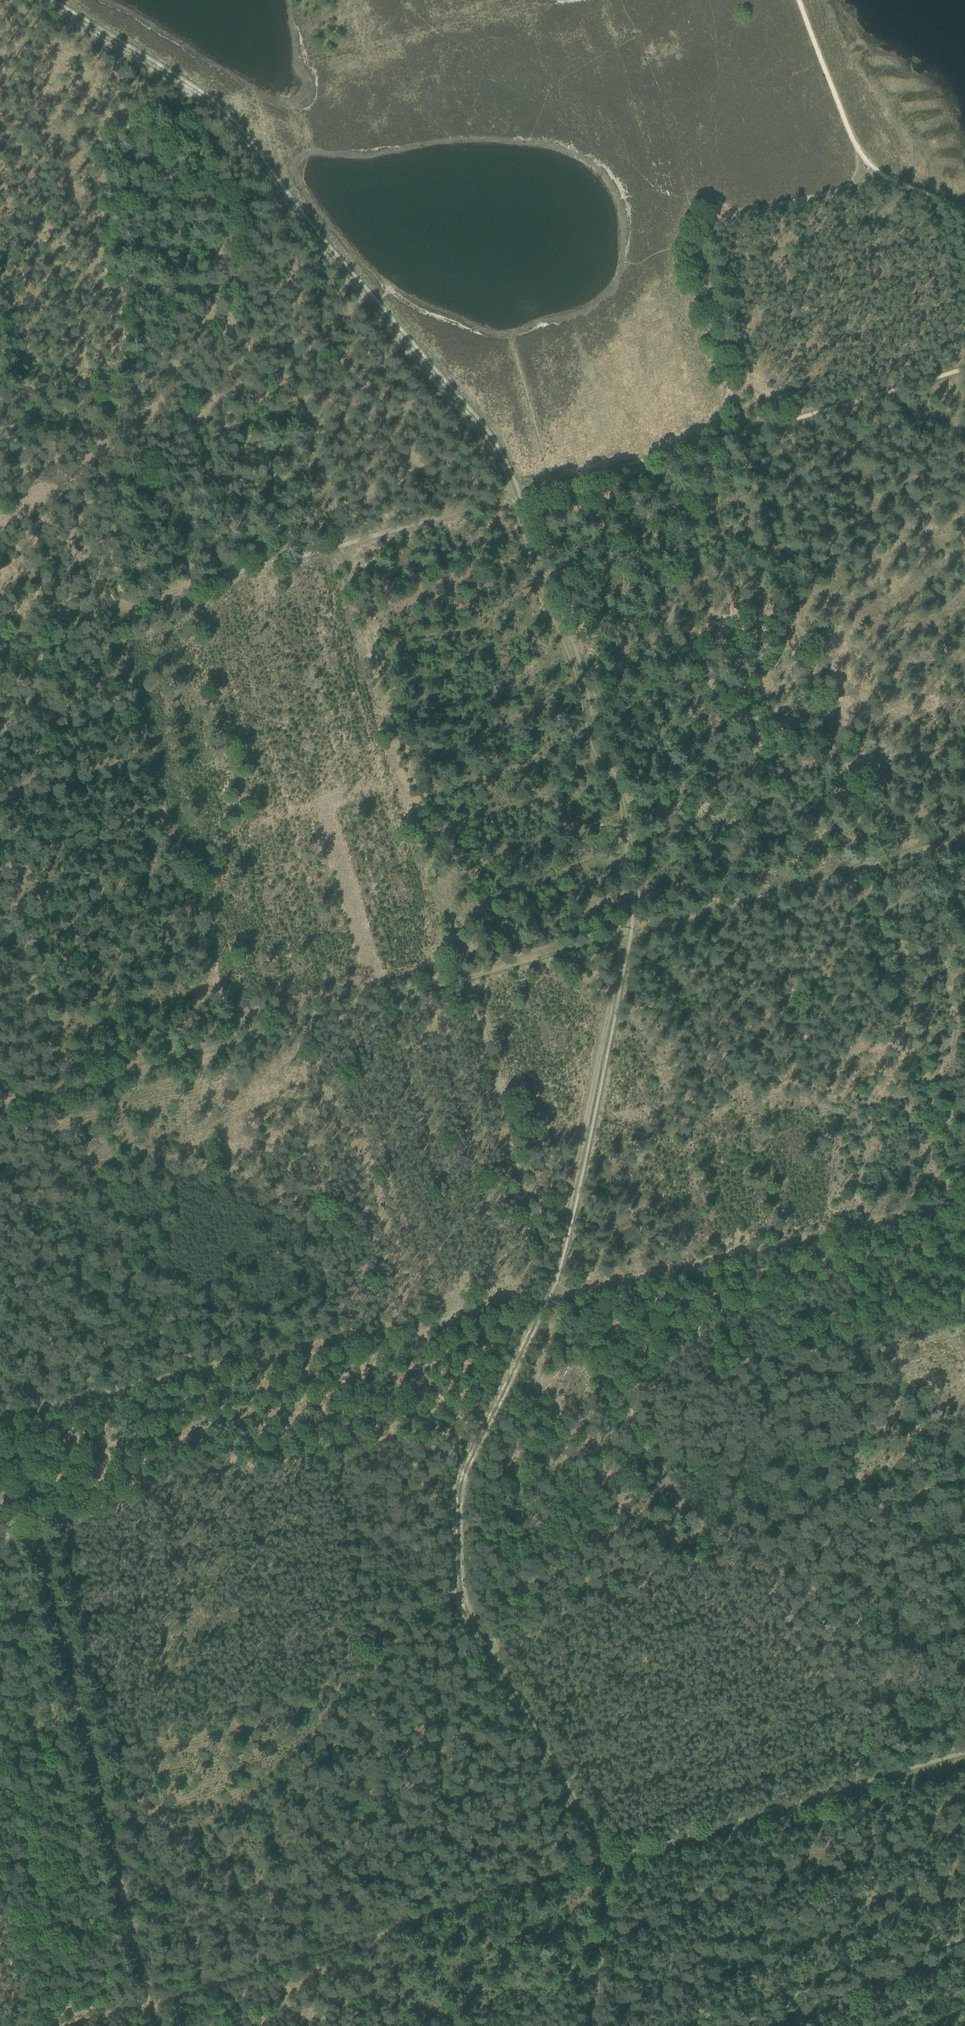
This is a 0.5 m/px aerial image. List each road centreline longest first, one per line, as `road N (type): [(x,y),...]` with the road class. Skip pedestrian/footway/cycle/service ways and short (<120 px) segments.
road 1 (track): [(0,1109),(964,832)]
road 2 (track): [(593,2025),(609,1864),(964,1759)]
road 3 (track): [(964,1207),(550,1297)]
road 4 (track): [(801,0),(852,139),(870,165),(964,210)]
road 5 (track): [(706,441),(518,495)]
road 6 (track): [(964,369),(778,419)]

